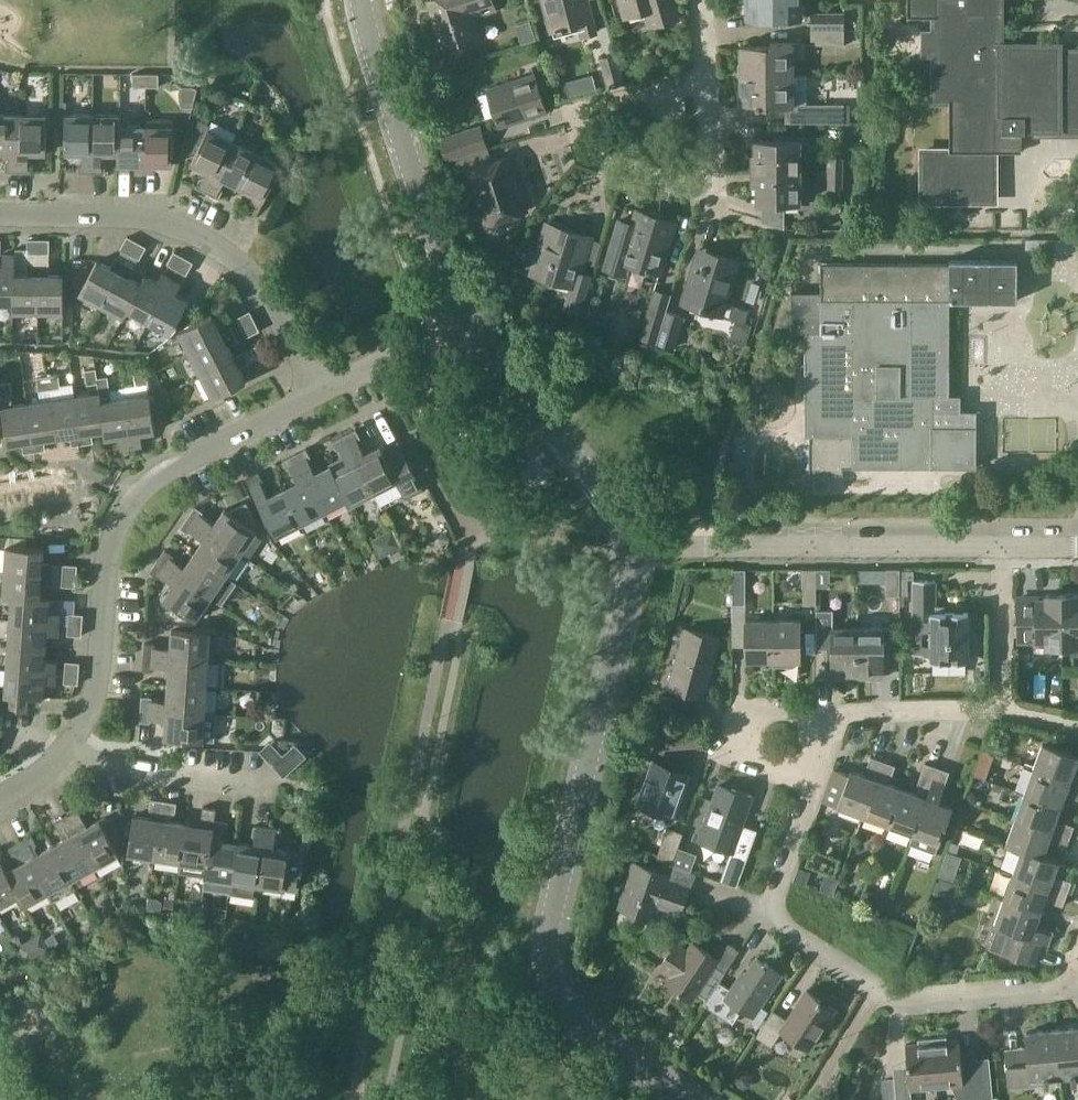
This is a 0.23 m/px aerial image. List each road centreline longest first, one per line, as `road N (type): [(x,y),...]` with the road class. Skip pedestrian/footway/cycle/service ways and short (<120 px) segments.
road 1 (tertiary): [(688,1099),(583,1030),(548,969),(629,588),(626,550)]
road 2 (residential): [(813,794),(767,922),(876,999),(900,1007),(1074,989),(1077,976)]
road 3 (residential): [(0,214),(133,217),(198,234),(252,275),(324,396)]
road 4 (residential): [(626,550),(1003,546)]
road 5 (tertiary): [(460,323),(377,91),(366,0)]
road 6 (residential): [(709,83),(600,103),(585,121),(591,148),(617,171),(672,194),(717,193)]
road 7 (tertiary): [(626,550),(608,492),(460,323)]
road 8 (residential): [(130,512),(108,581),(101,684),(70,752)]
road 9 (residential): [(813,794),(719,756),(729,719),(755,710),(838,715)]
road 10 (residential): [(324,396),(167,476),(130,512)]
road 11 (residential): [(280,782),(70,752)]
road 12 (residential): [(1003,712),(1003,546)]
road 13 (residential): [(1003,712),(838,715)]
road 14 (residential): [(460,323),(324,396)]
road 15 (residential): [(0,494),(66,484),(130,512)]

